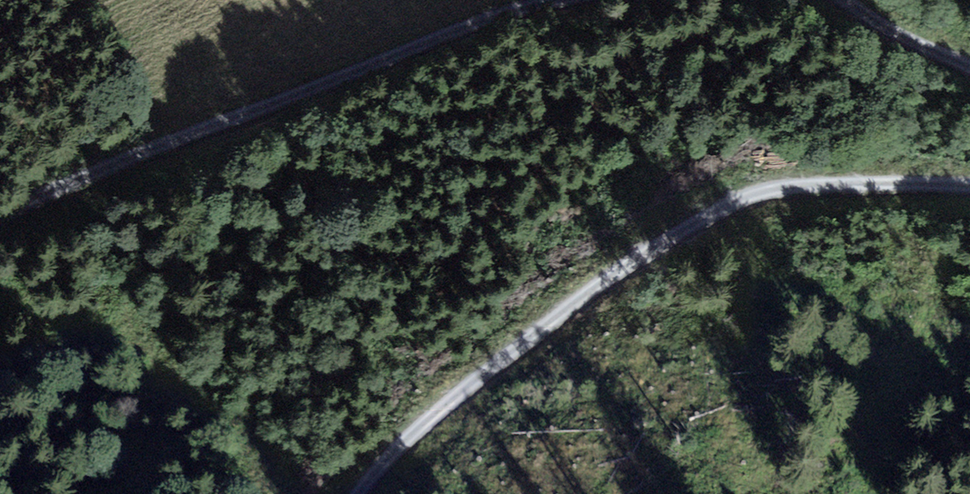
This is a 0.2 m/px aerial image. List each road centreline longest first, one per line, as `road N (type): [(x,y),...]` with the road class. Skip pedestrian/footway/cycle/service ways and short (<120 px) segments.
road 1 (track): [(361,493),(457,387),(598,280),(739,199),(806,185),(969,181)]
road 2 (track): [(584,0),(204,134),(0,219)]
road 3 (track): [(969,67),(846,0)]

